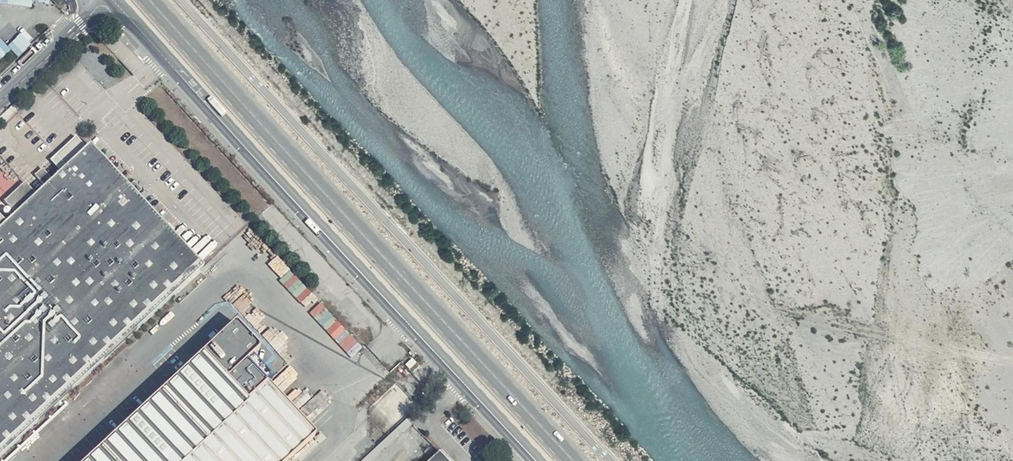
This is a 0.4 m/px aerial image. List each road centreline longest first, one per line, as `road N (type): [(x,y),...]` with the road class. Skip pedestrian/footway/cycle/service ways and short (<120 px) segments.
road 1 (primary): [(577,460),(152,0)]
road 2 (tertiary): [(537,460),(113,0)]
road 3 (unclassified): [(94,0),(0,99)]

